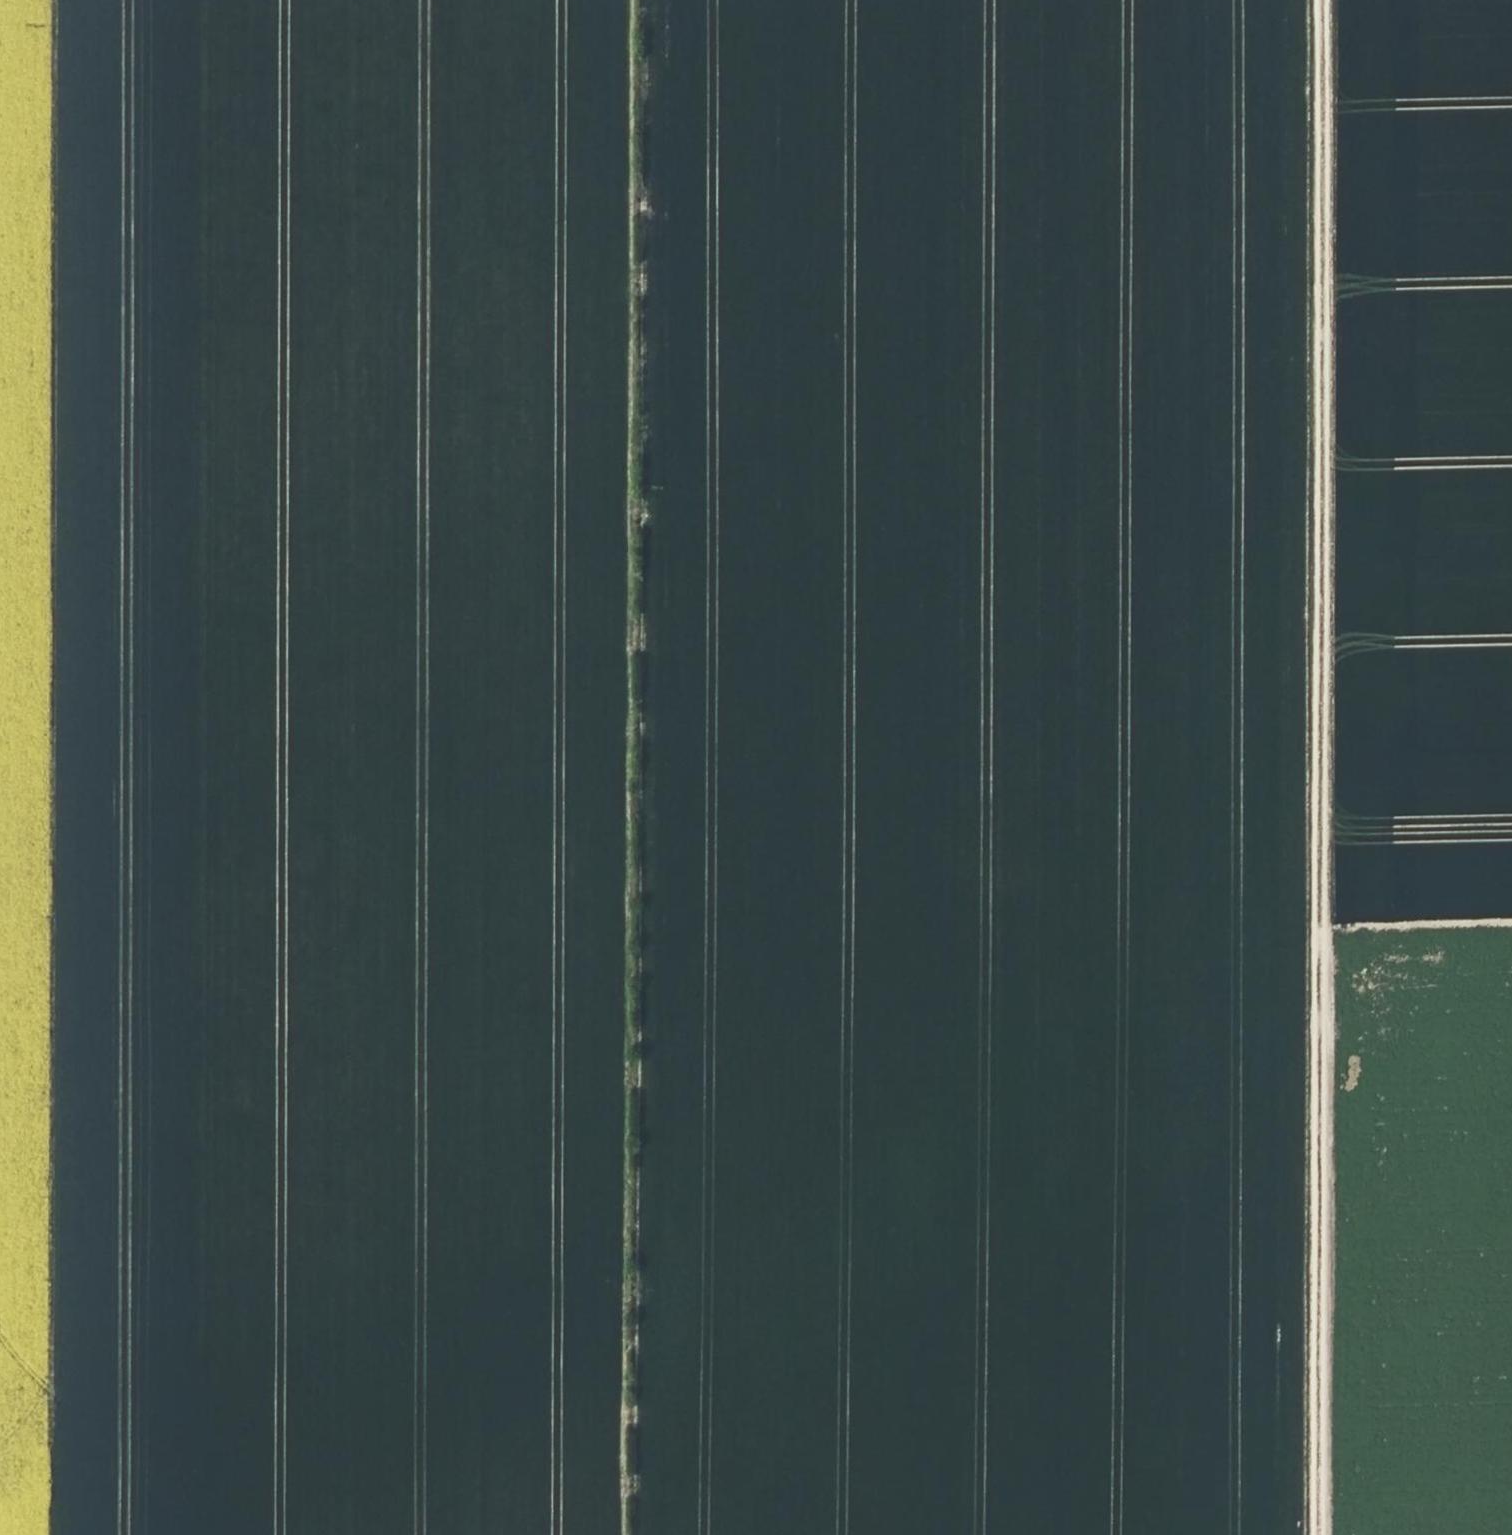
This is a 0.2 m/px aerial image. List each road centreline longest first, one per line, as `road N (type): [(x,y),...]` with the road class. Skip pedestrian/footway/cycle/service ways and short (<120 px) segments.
road 1 (track): [(1327,0),(1322,1534)]

